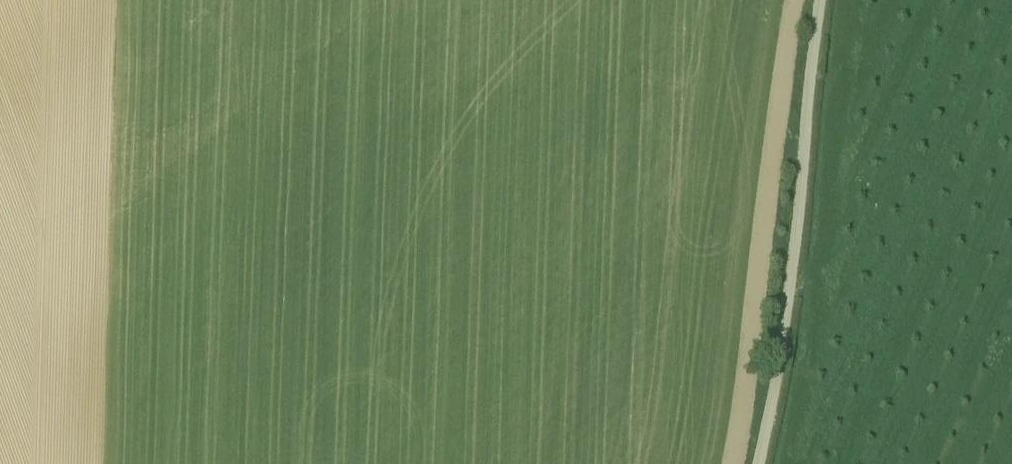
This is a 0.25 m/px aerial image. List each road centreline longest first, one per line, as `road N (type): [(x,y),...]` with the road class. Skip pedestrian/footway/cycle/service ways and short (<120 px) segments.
road 1 (track): [(760,463),(794,259),(820,0)]

